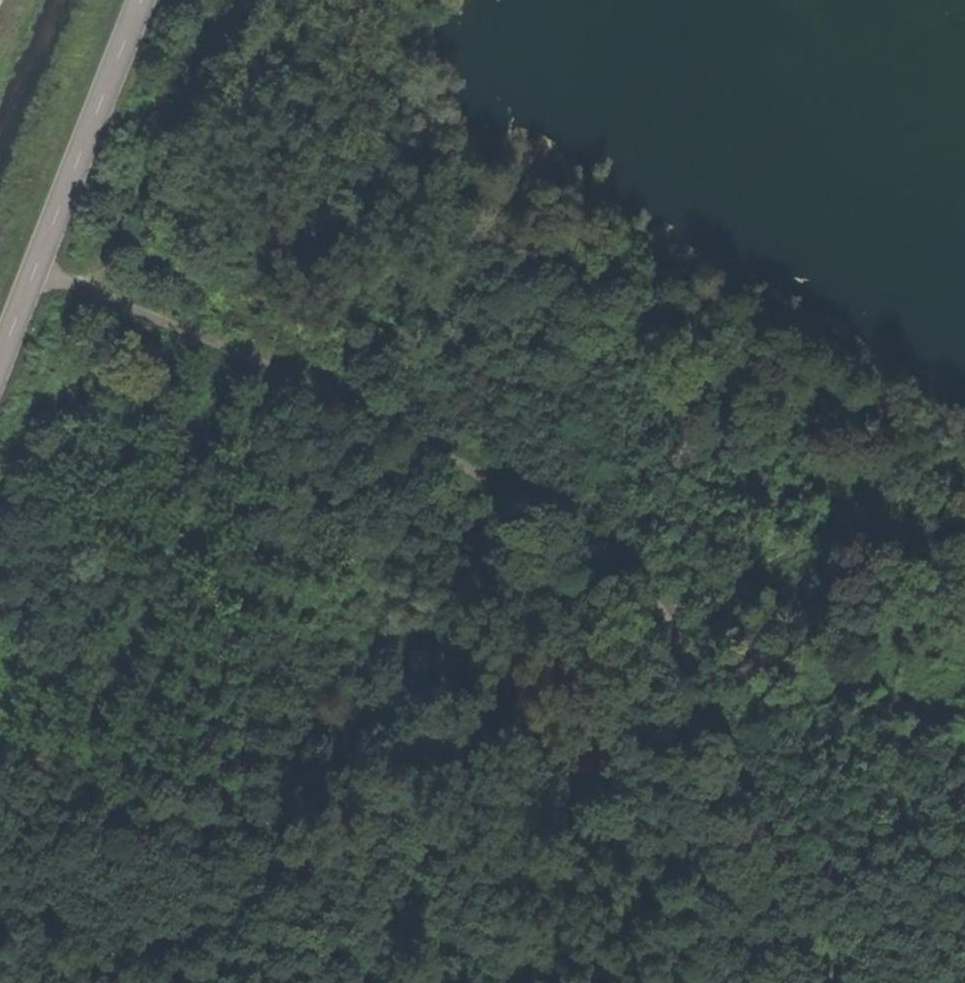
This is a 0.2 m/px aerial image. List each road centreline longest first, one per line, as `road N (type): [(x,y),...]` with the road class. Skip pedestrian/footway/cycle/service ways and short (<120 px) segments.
road 1 (track): [(842,982),(636,559),(49,263)]
road 2 (tertiary): [(0,391),(142,0)]

